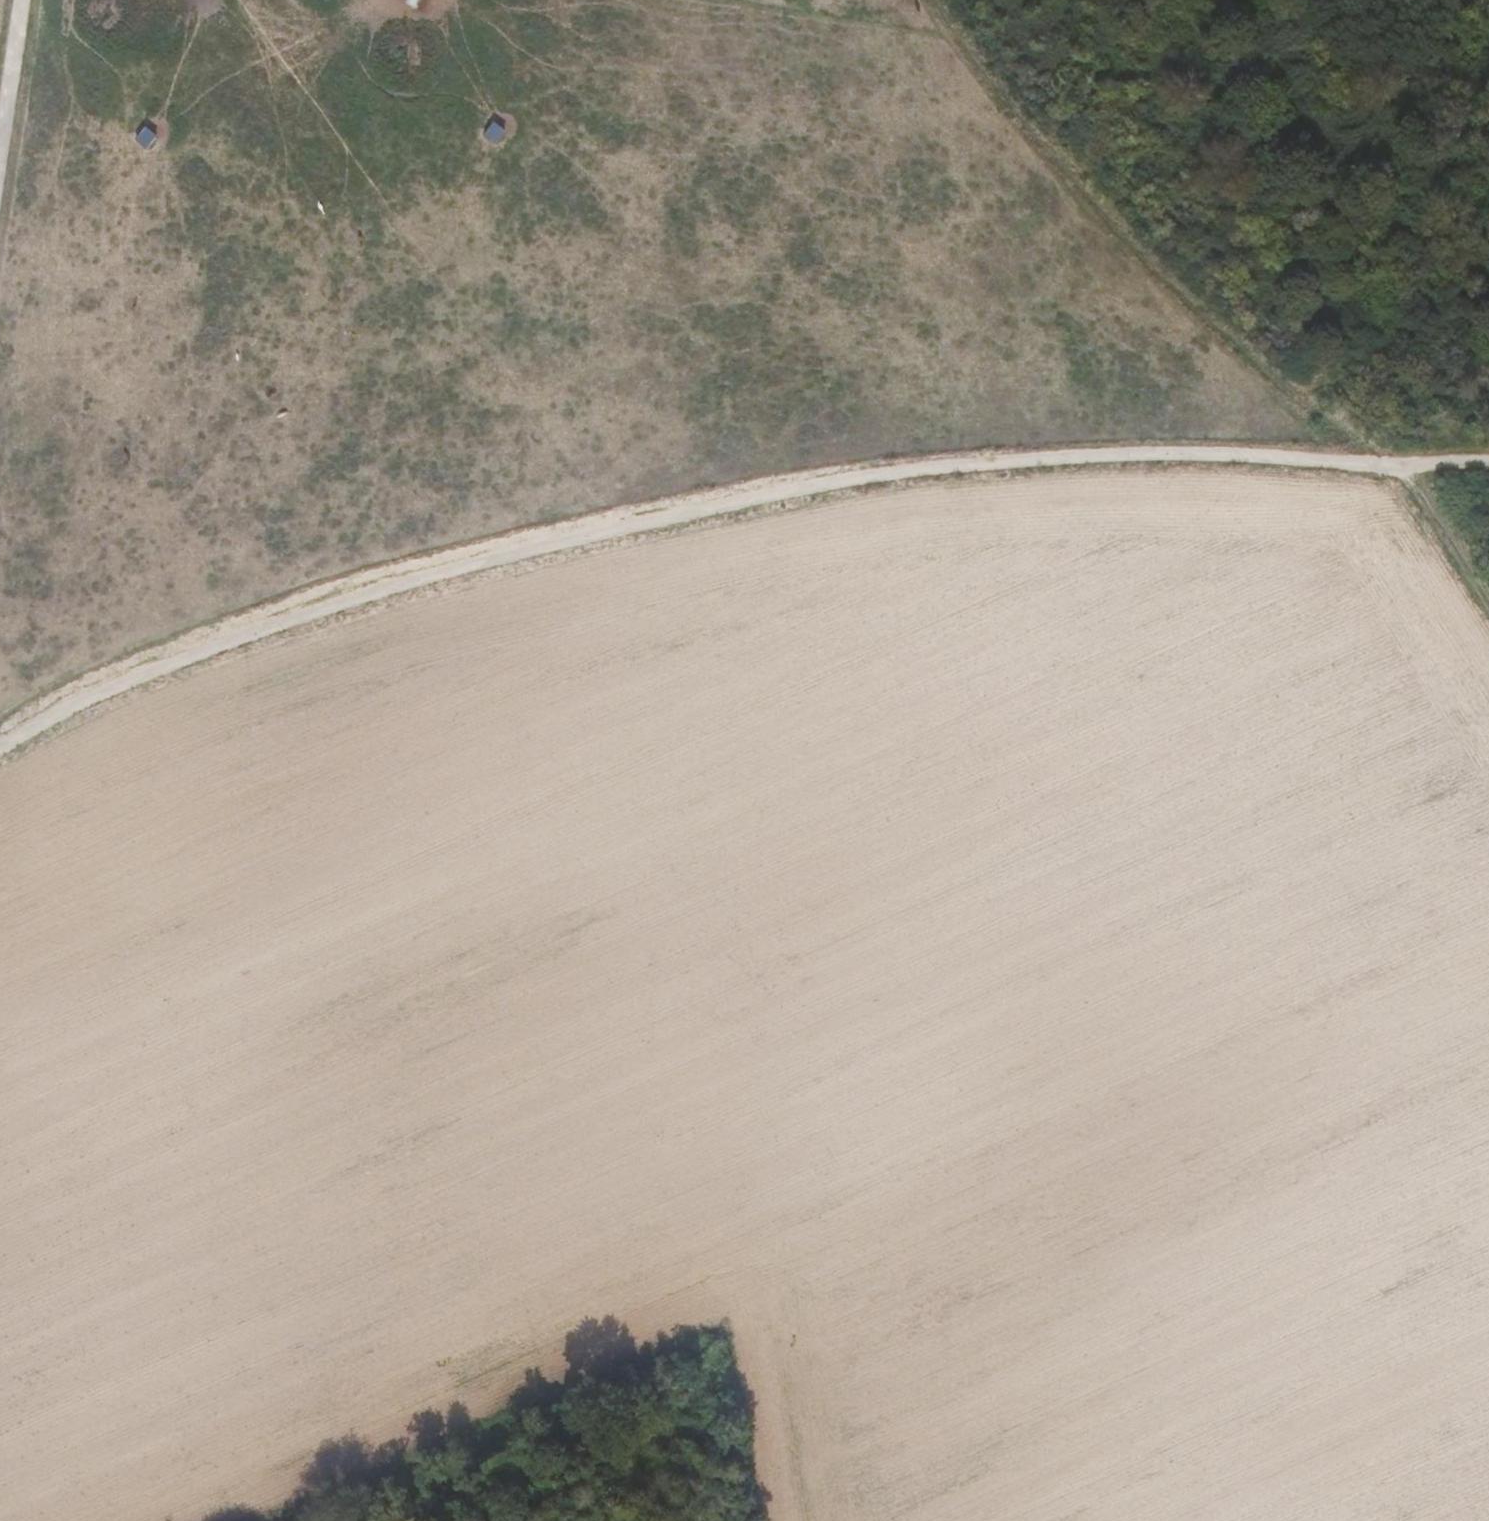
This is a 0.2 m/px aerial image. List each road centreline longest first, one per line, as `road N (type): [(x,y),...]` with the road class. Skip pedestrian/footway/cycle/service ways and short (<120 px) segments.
road 1 (track): [(0,720),(83,671),(297,591),(843,475),(1237,458),(1399,467)]
road 2 (track): [(1399,467),(1488,586)]
road 3 (track): [(0,136),(22,0)]

